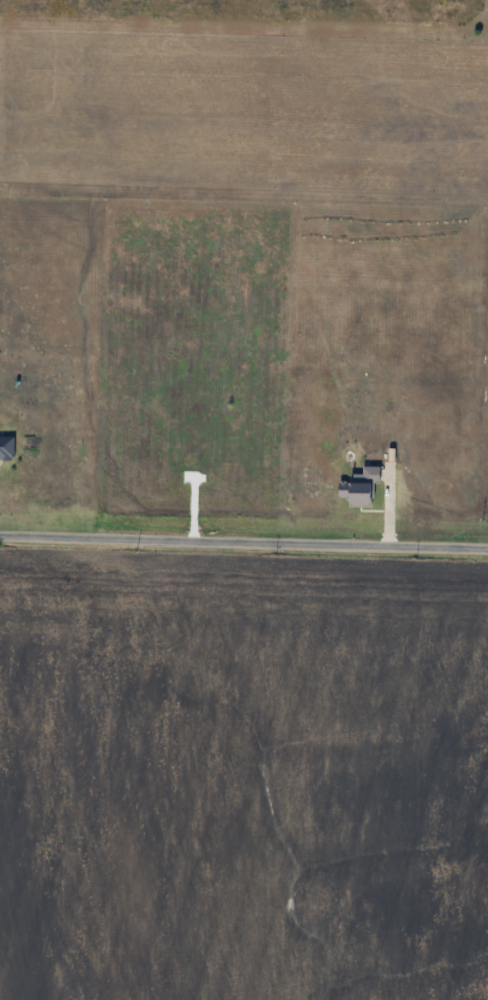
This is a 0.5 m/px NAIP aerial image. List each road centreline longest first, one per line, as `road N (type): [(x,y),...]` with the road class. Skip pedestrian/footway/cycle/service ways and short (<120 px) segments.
road 1 (residential): [(487,548),(0,537)]

